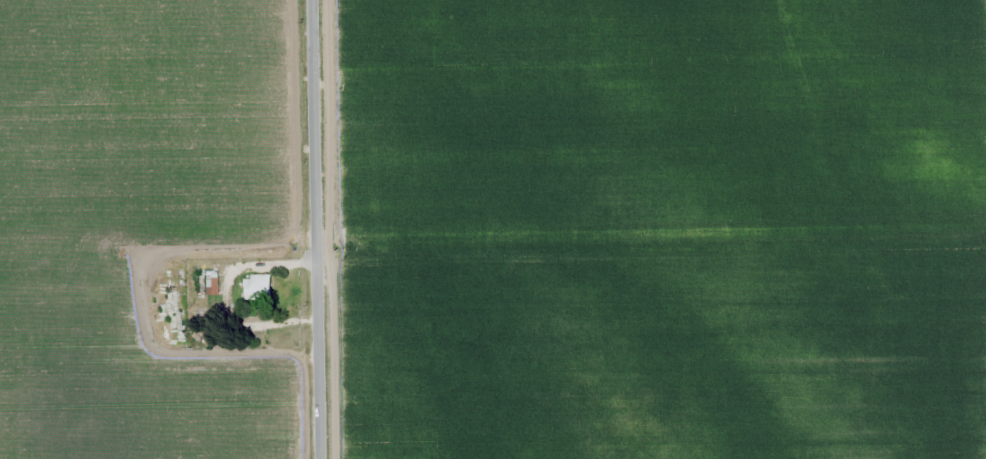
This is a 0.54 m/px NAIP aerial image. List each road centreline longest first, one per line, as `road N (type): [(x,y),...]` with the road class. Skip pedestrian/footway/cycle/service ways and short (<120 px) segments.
road 1 (tertiary): [(324,458),(315,0)]

